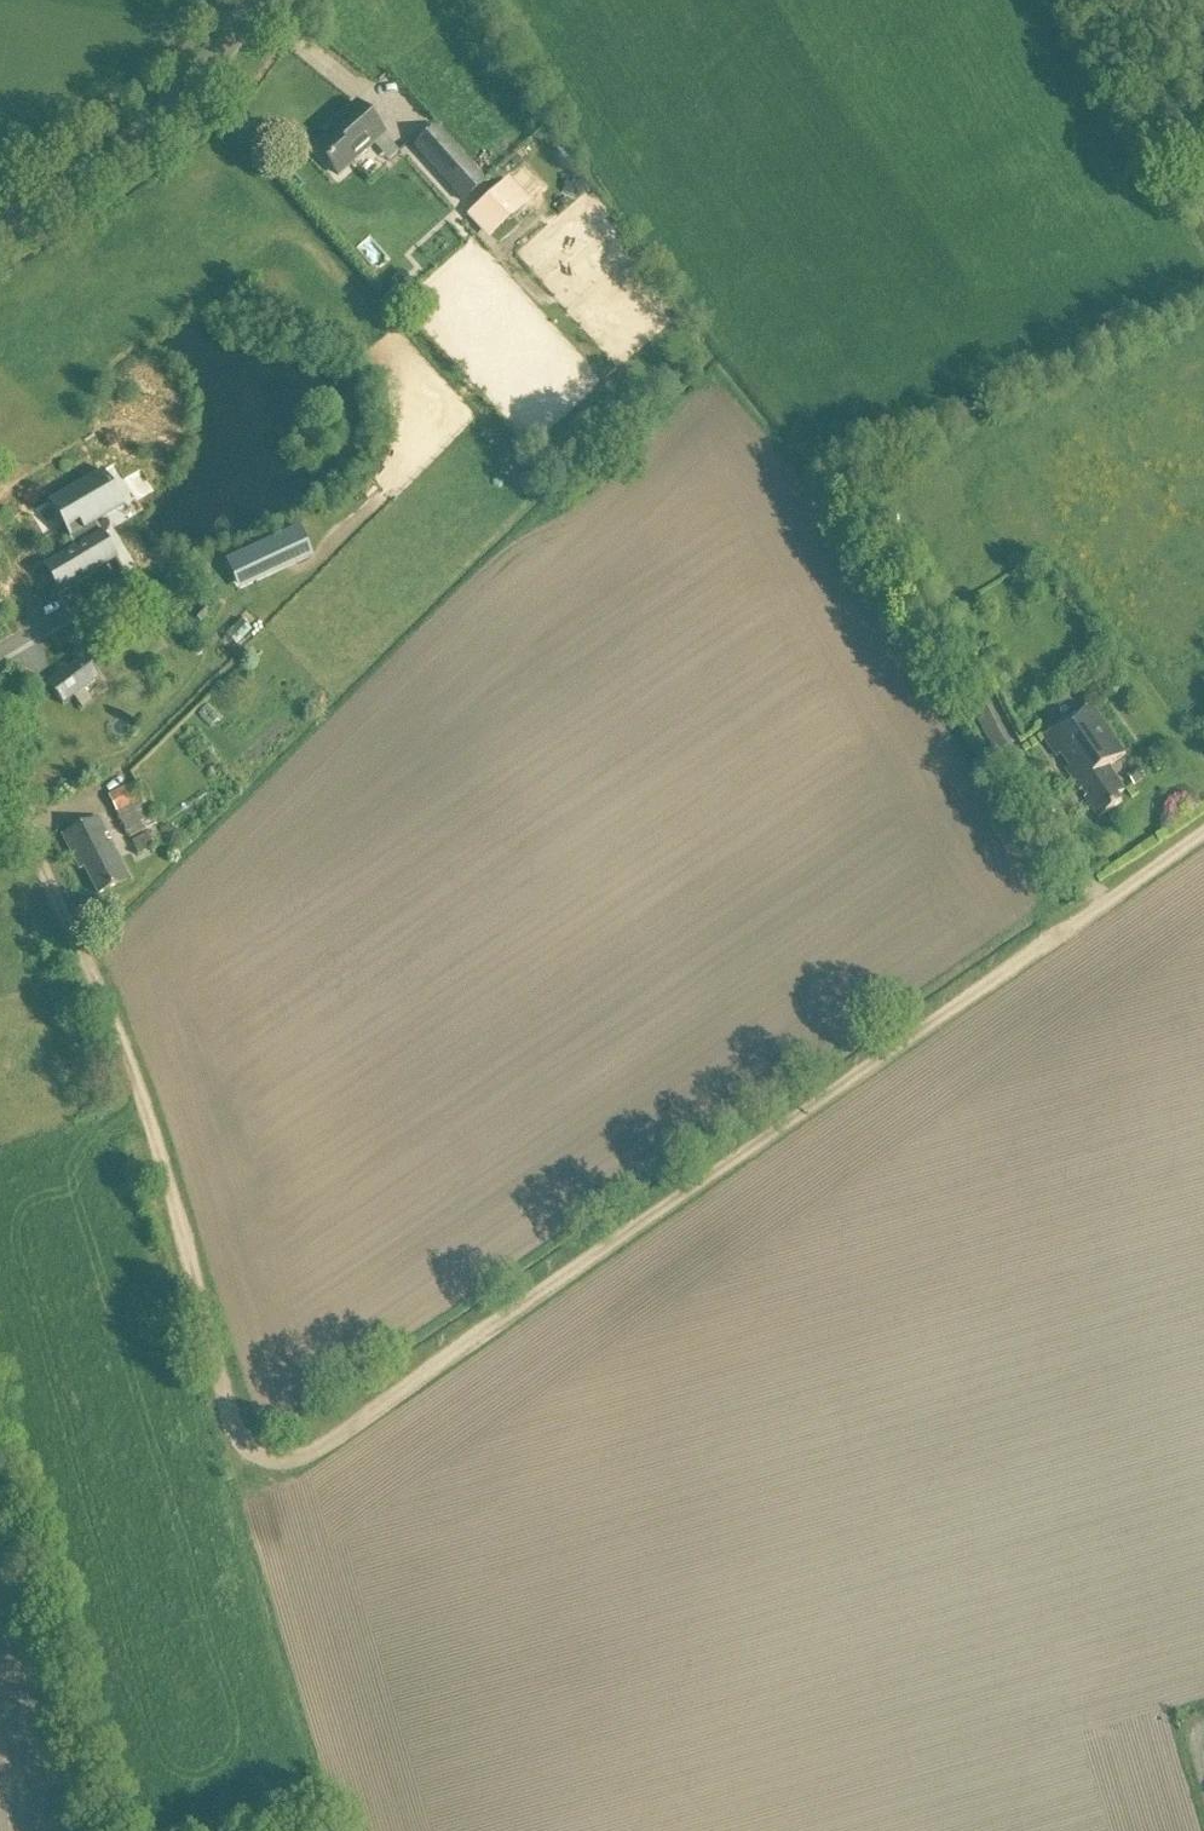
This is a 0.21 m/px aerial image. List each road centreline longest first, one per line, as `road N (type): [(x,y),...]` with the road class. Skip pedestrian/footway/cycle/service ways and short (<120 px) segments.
road 1 (track): [(1203,836),(306,1455),(266,1459),(235,1418),(97,980),(41,841)]
road 2 (unclassified): [(0,228),(98,171),(184,93),(256,0)]

